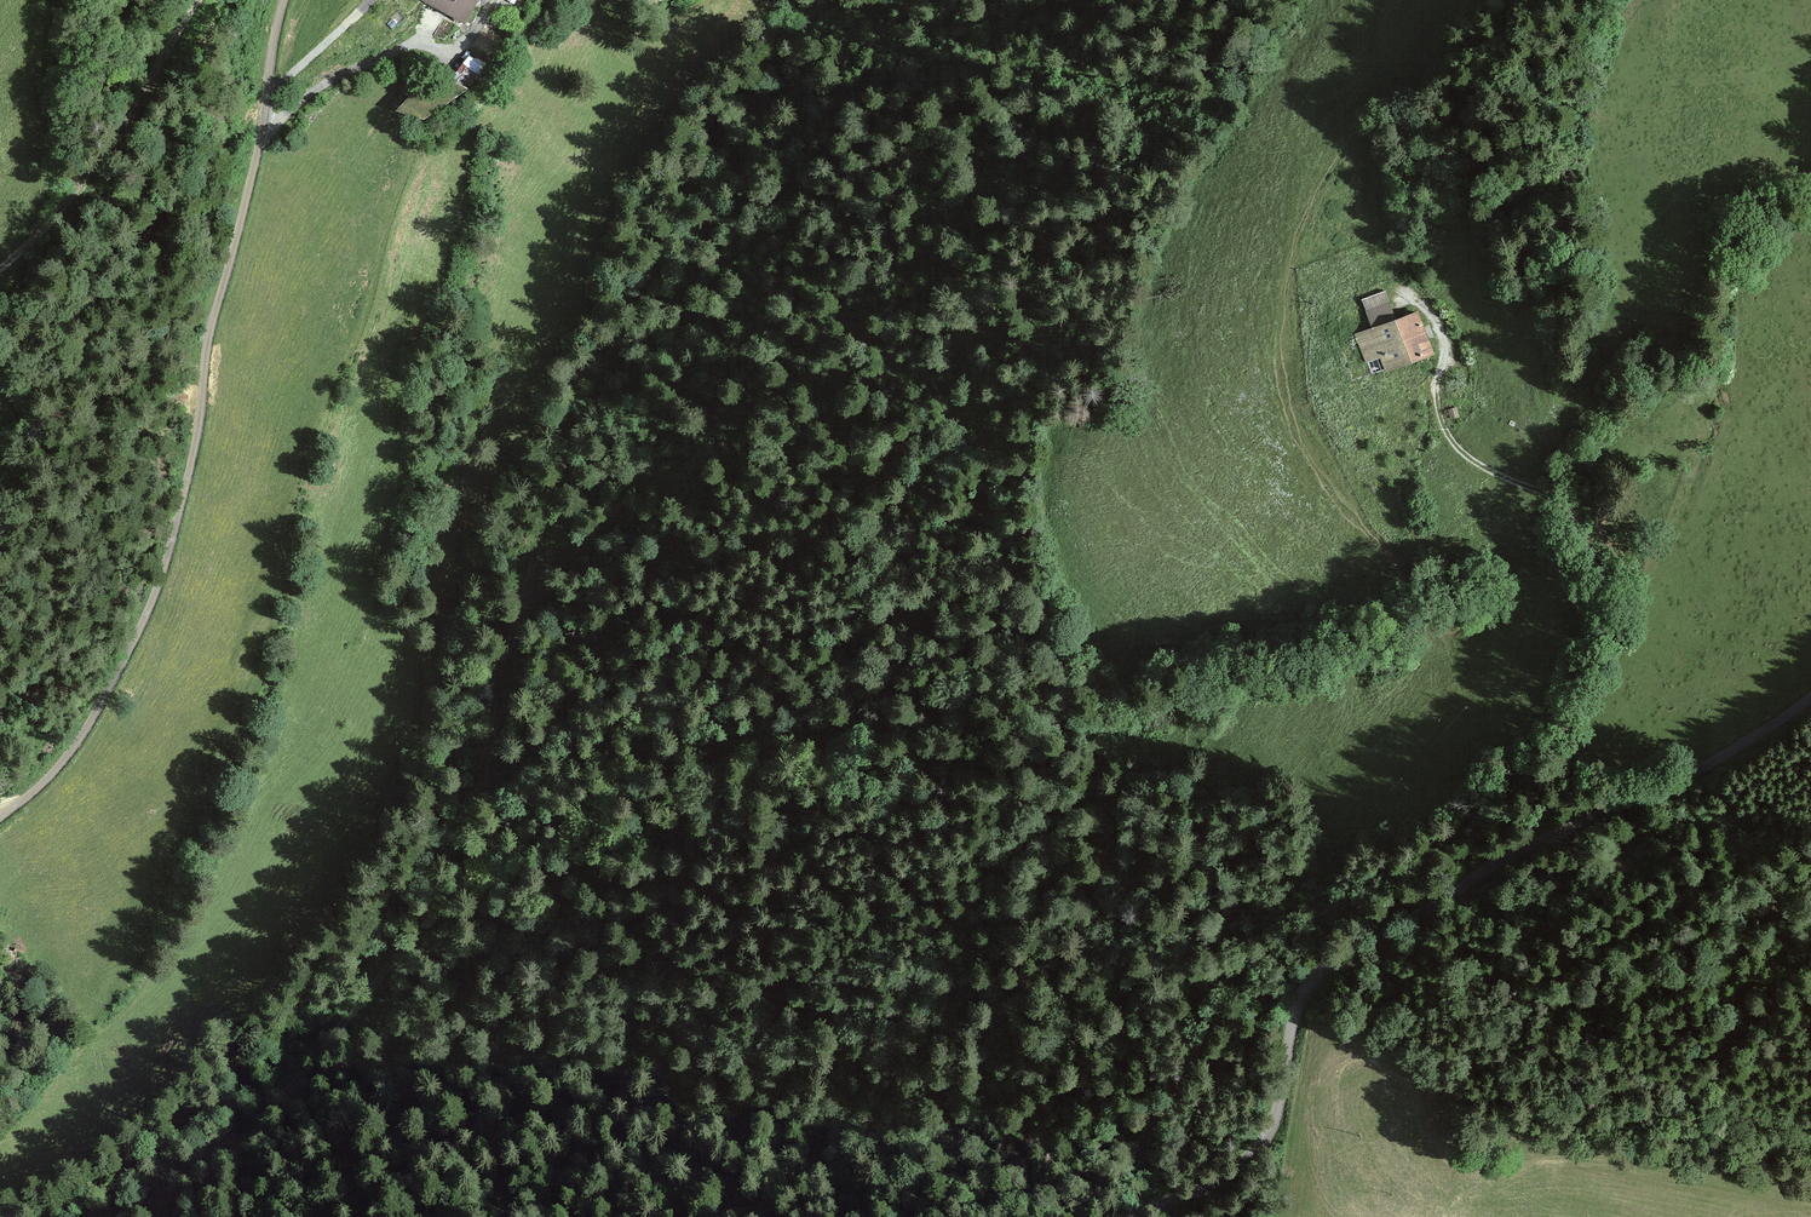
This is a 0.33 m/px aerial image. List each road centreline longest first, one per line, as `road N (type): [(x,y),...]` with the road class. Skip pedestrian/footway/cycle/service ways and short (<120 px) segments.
road 1 (track): [(152,1216),(289,1102),(405,1020),(492,741),(538,536),(570,448),(699,177),(822,0)]
road 2 (track): [(1407,287),(1442,334),(1435,402),(1456,448),(1493,476),(1557,500),(1593,547),(1611,615),(1605,661),(1582,712),(1500,795),(1365,895),(1268,948),(1236,977),(1156,1125),(1070,1216)]
road 3 (unclassified): [(1810,697),(1682,782),(1495,866),(1314,978),(1293,1022),(1270,1134),(1228,1177),(1136,1216)]
road 4 (track): [(0,820),(37,793),(81,740),(164,576),(286,0)]
road 5 (track): [(921,1216),(964,1093),(1016,867),(1064,719),(1039,703),(1002,648),(864,509)]
road 6 (track): [(1064,719),(1046,613),(1014,550),(980,415),(955,272),(993,77),(994,0)]
road 7 (track): [(197,0),(60,222),(0,270)]
road 8 (track): [(1407,287),(1379,220),(1373,164),(1392,0)]
road 9 (track): [(487,0),(458,43),(388,55),(335,77),(295,108),(260,150)]
road 10 (track): [(372,0),(268,95)]

